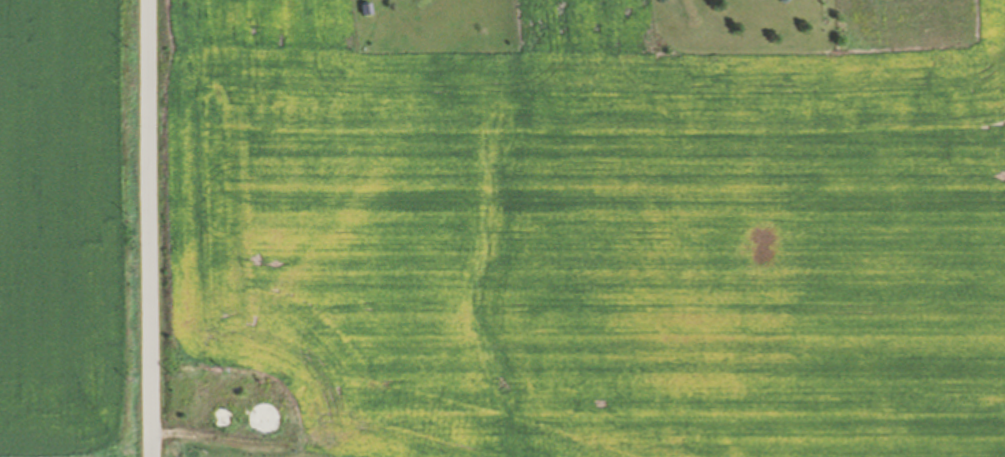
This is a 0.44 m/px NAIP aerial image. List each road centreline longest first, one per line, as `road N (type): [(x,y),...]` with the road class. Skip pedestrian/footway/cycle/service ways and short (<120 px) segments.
road 1 (residential): [(153,456),(147,0)]

